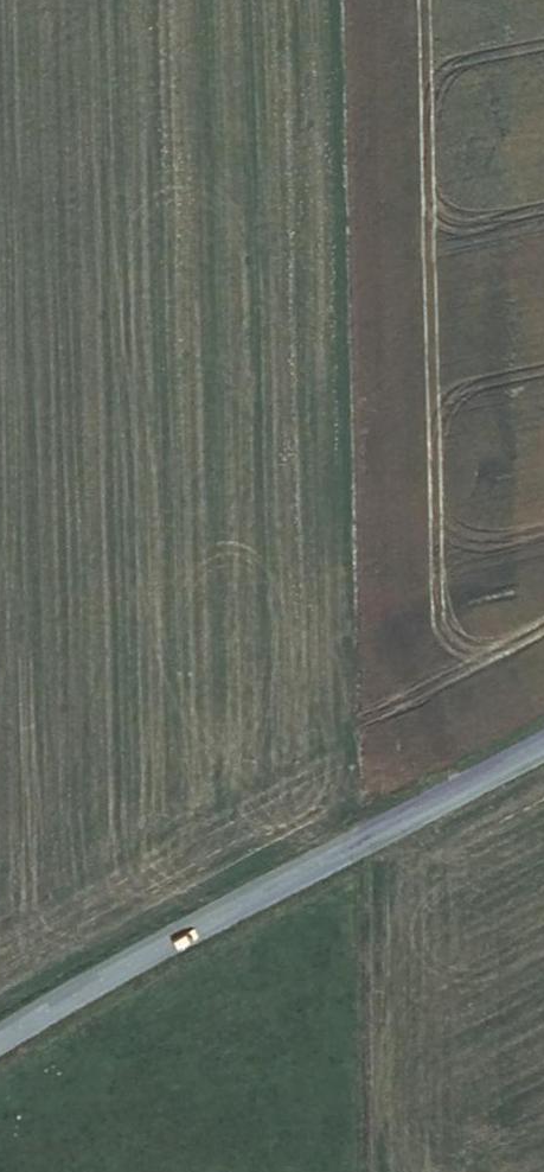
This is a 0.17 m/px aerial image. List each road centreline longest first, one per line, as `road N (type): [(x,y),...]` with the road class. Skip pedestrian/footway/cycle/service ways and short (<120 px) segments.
road 1 (tertiary): [(0,1040),(167,933),(543,754)]

